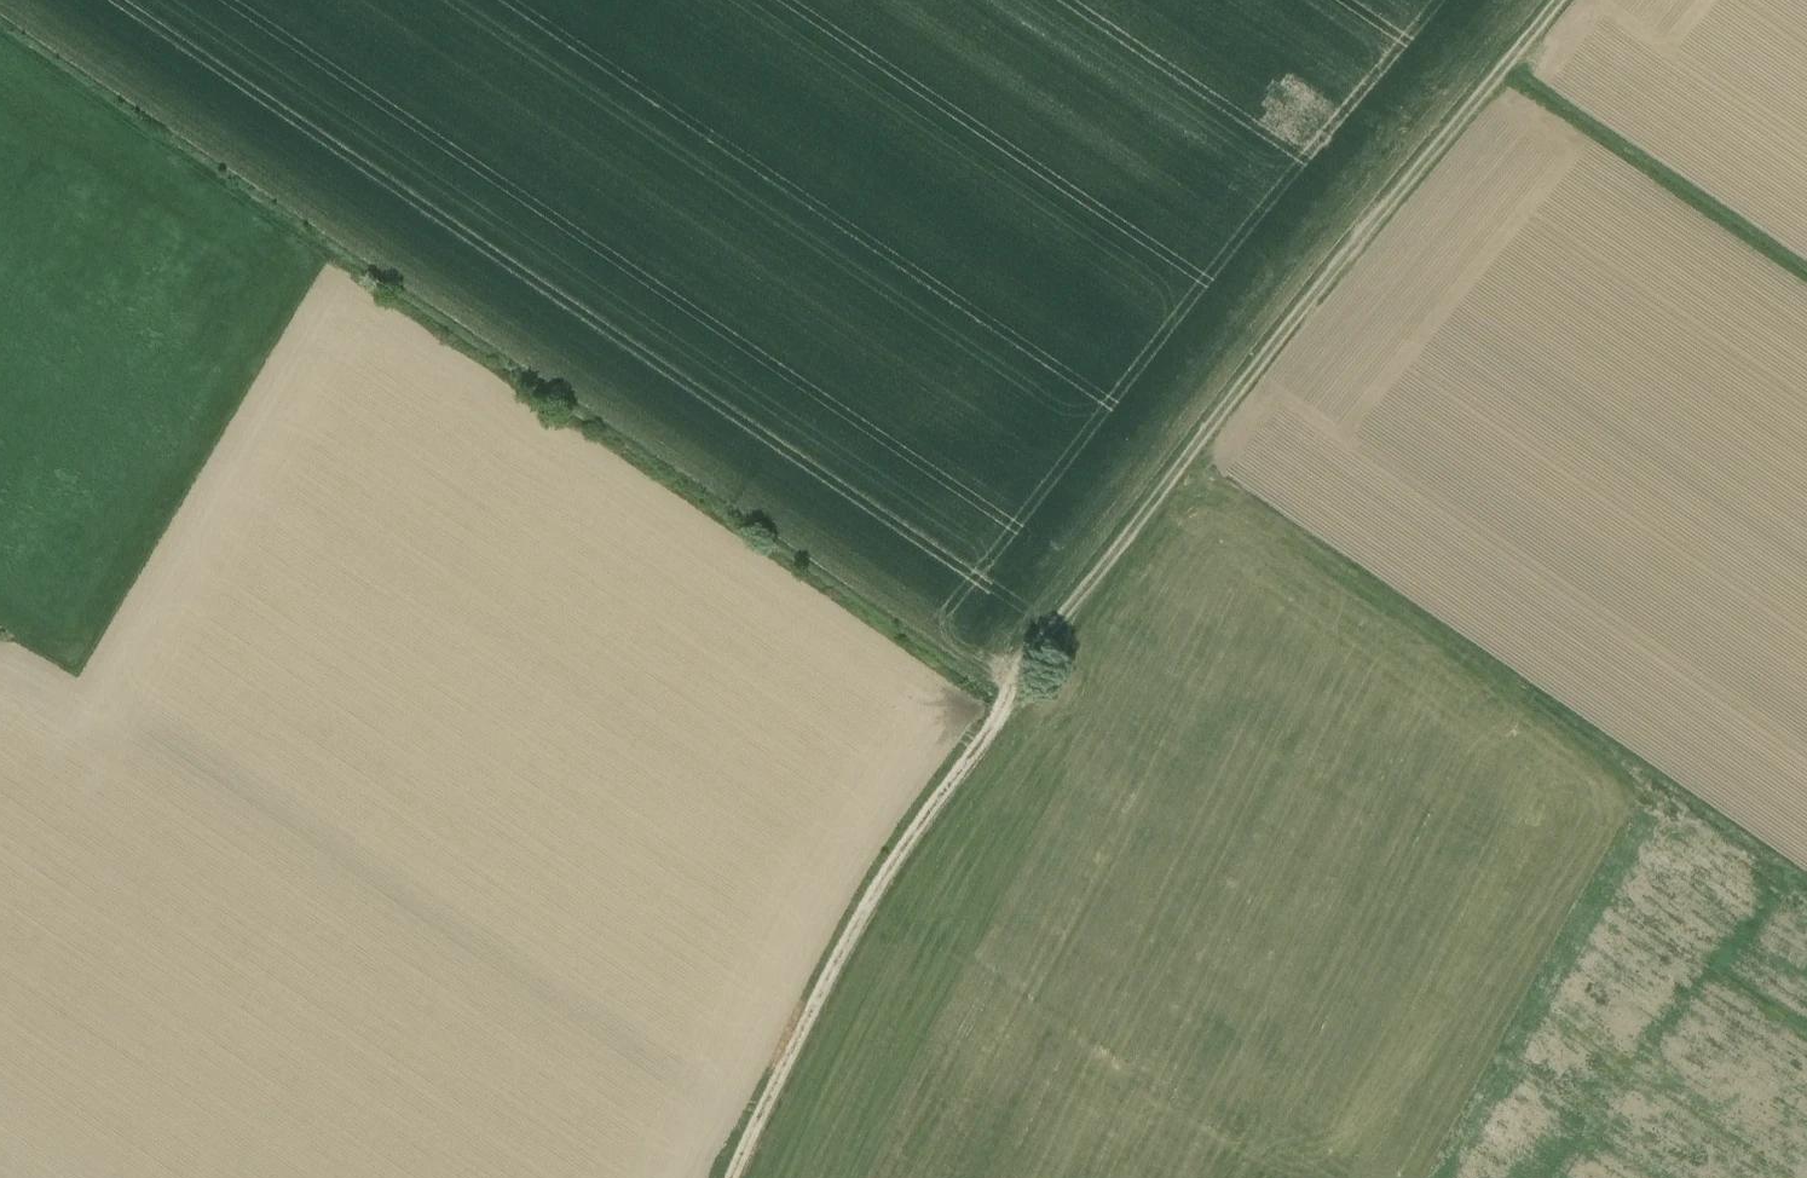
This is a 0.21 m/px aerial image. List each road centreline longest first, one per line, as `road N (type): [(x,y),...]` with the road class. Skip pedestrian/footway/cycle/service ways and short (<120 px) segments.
road 1 (track): [(731,1177),(861,909),(924,813),(1271,350),(1559,0)]

